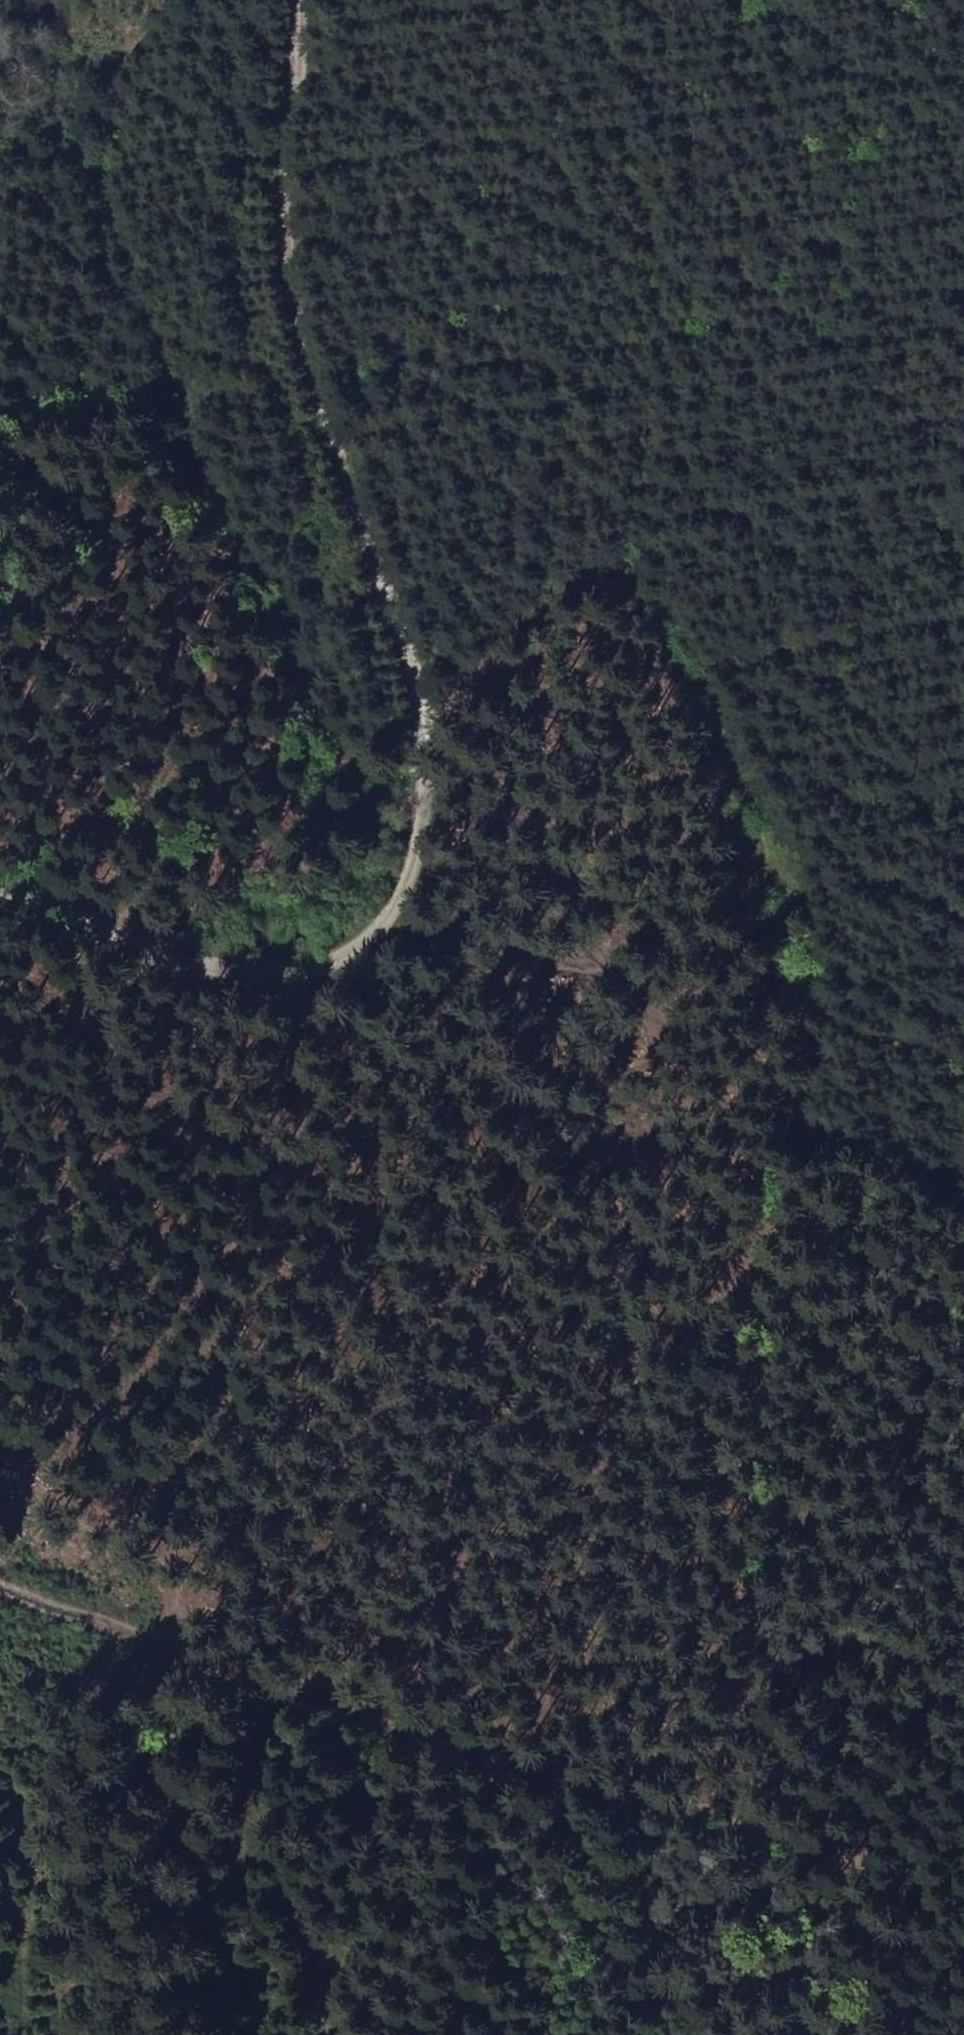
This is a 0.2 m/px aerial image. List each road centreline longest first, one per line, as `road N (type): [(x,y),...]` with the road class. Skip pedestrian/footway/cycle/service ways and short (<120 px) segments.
road 1 (track): [(292,0),(292,303),(385,578),(419,796),(356,953),(195,966),(47,896),(0,889)]
road 2 (track): [(963,1875),(641,1745),(0,1523)]

